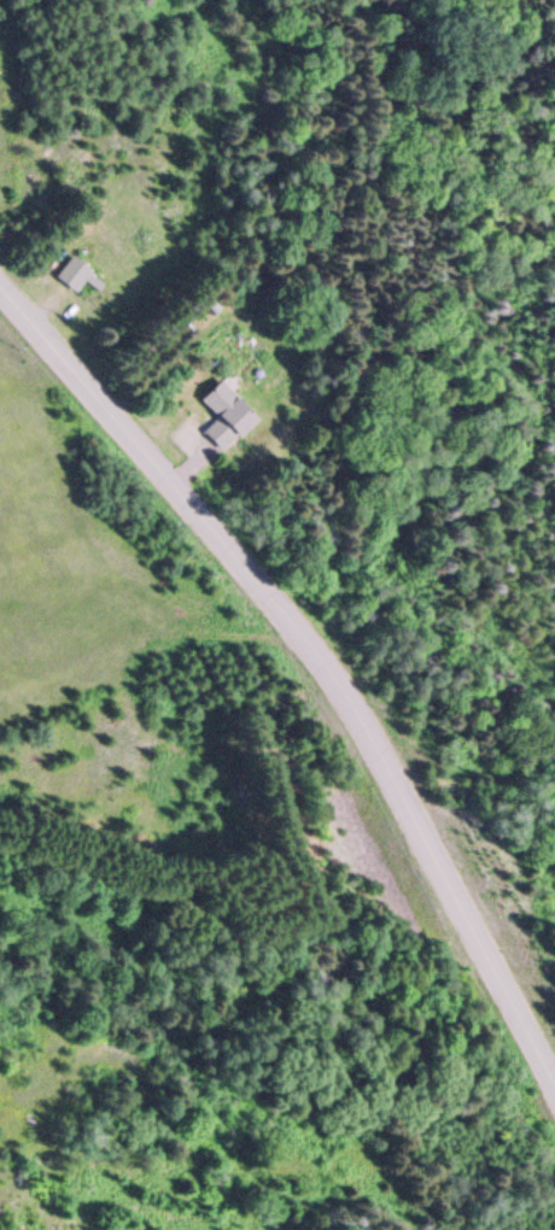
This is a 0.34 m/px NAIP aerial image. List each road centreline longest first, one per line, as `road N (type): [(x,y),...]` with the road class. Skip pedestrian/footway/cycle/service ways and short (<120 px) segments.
road 1 (tertiary): [(554,1059),(343,678),(0,281)]

